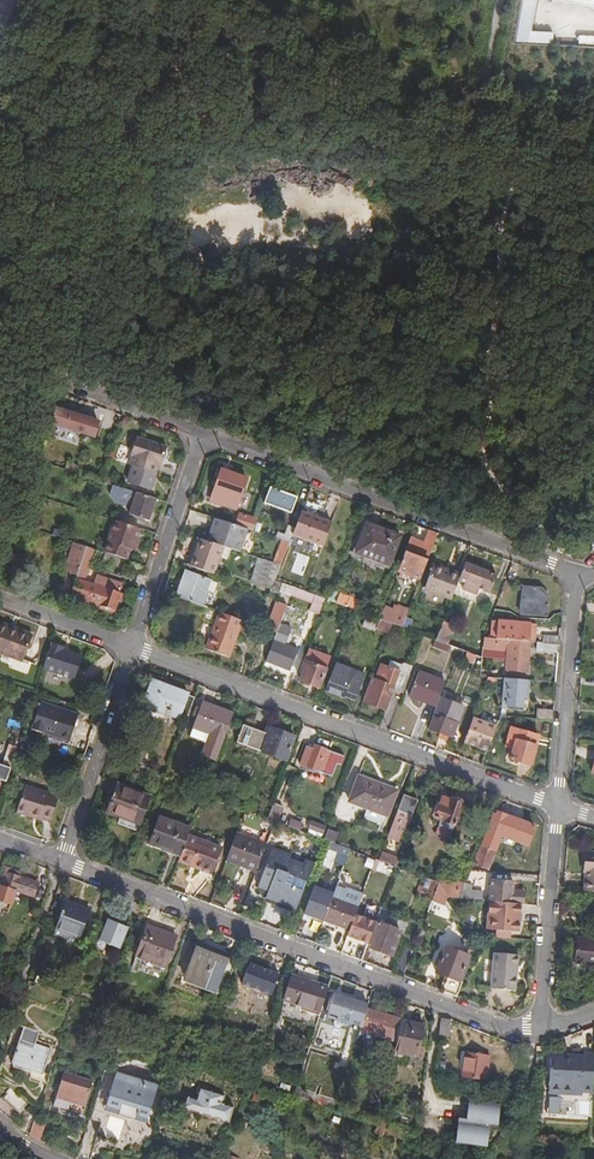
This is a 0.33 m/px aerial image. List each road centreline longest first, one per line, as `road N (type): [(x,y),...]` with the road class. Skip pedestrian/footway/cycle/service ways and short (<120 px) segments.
road 1 (residential): [(543,1019),(488,1024),(58,863)]
road 2 (residential): [(129,649),(559,804)]
road 3 (residential): [(576,572),(197,433)]
road 4 (track): [(309,207),(345,209),(507,257),(593,270)]
road 5 (residential): [(576,572),(559,804)]
road 6 (residential): [(129,649),(197,433)]
road 7 (residential): [(58,863),(129,649)]
road 8 (residential): [(559,804),(543,1019)]
road 9 (track): [(0,137),(51,0)]
road 10 (residential): [(0,602),(129,649)]
road 11 (residential): [(197,433),(76,388)]

